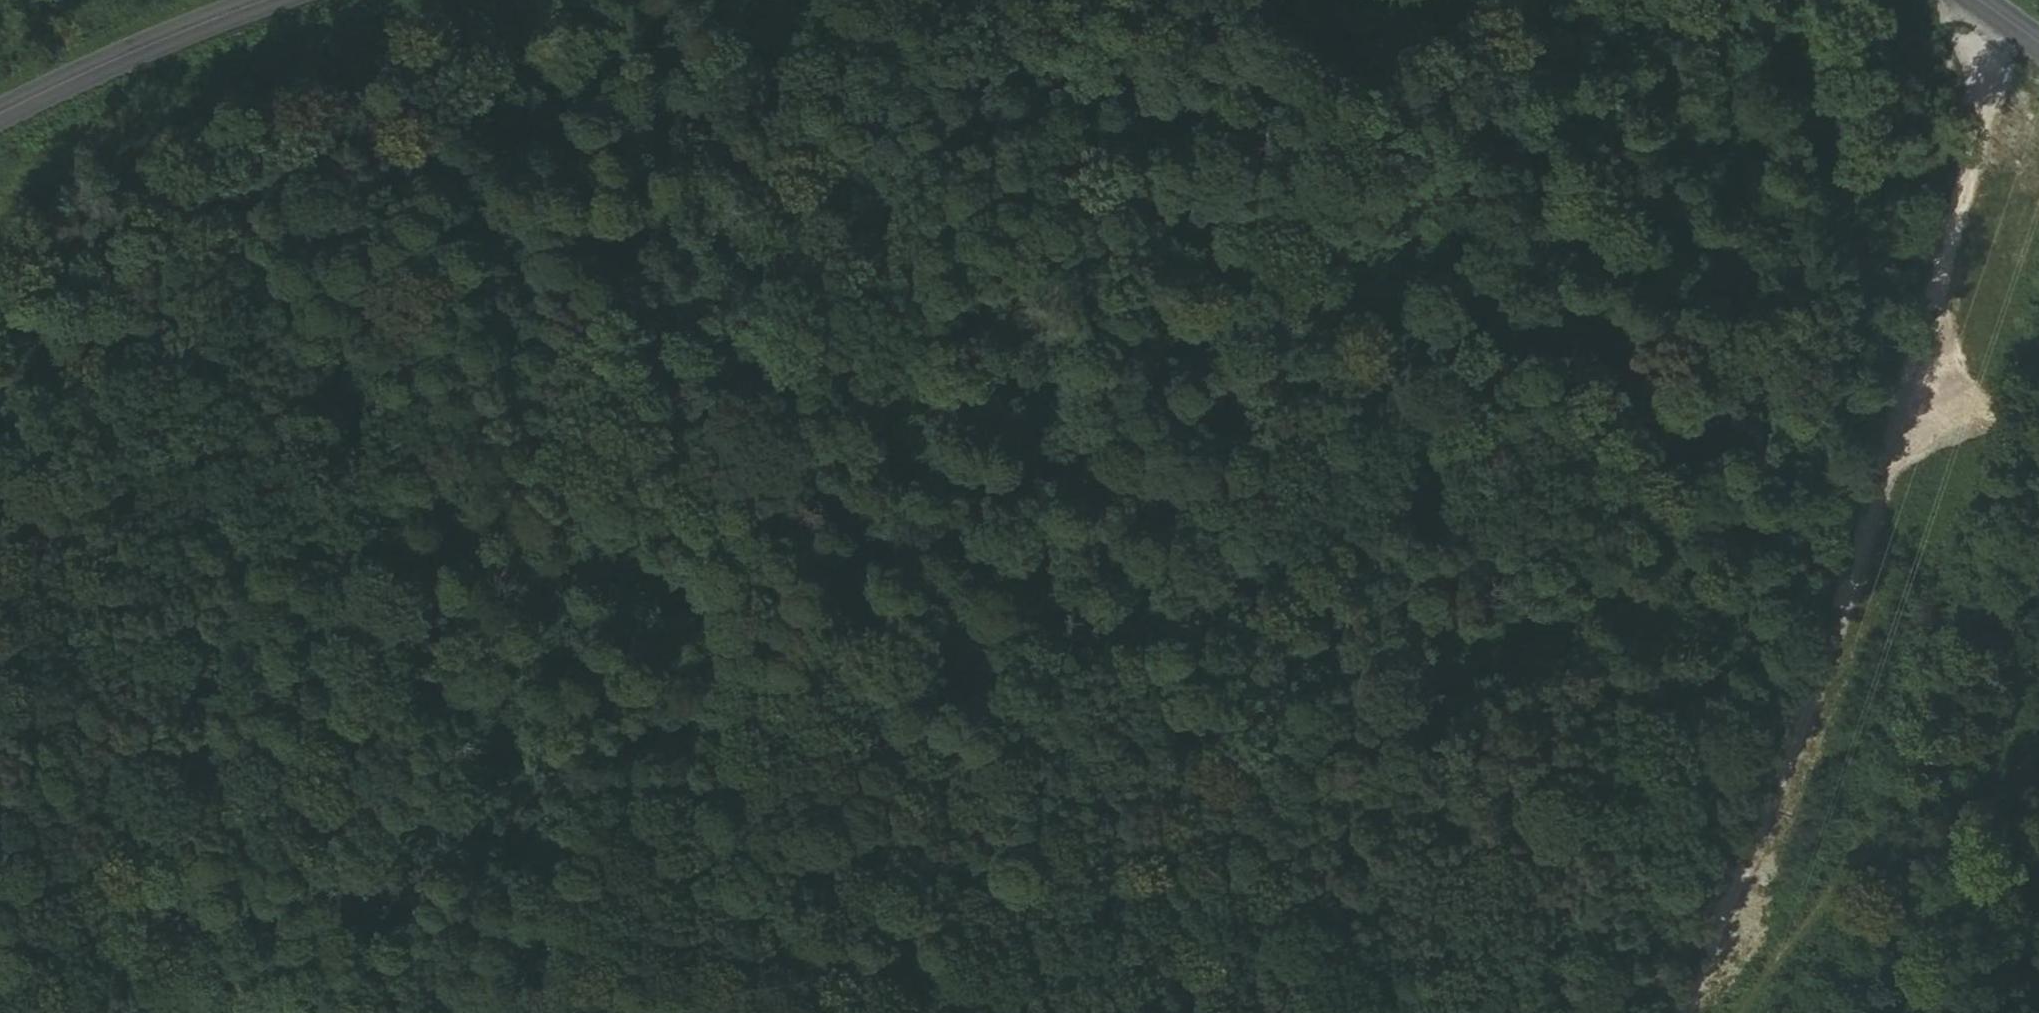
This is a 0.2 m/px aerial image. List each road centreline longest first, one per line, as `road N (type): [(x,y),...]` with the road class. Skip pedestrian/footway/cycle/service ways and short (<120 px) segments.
road 1 (track): [(2038,584),(1993,637),(1736,1012)]
road 2 (tertiary): [(0,113),(245,0)]

